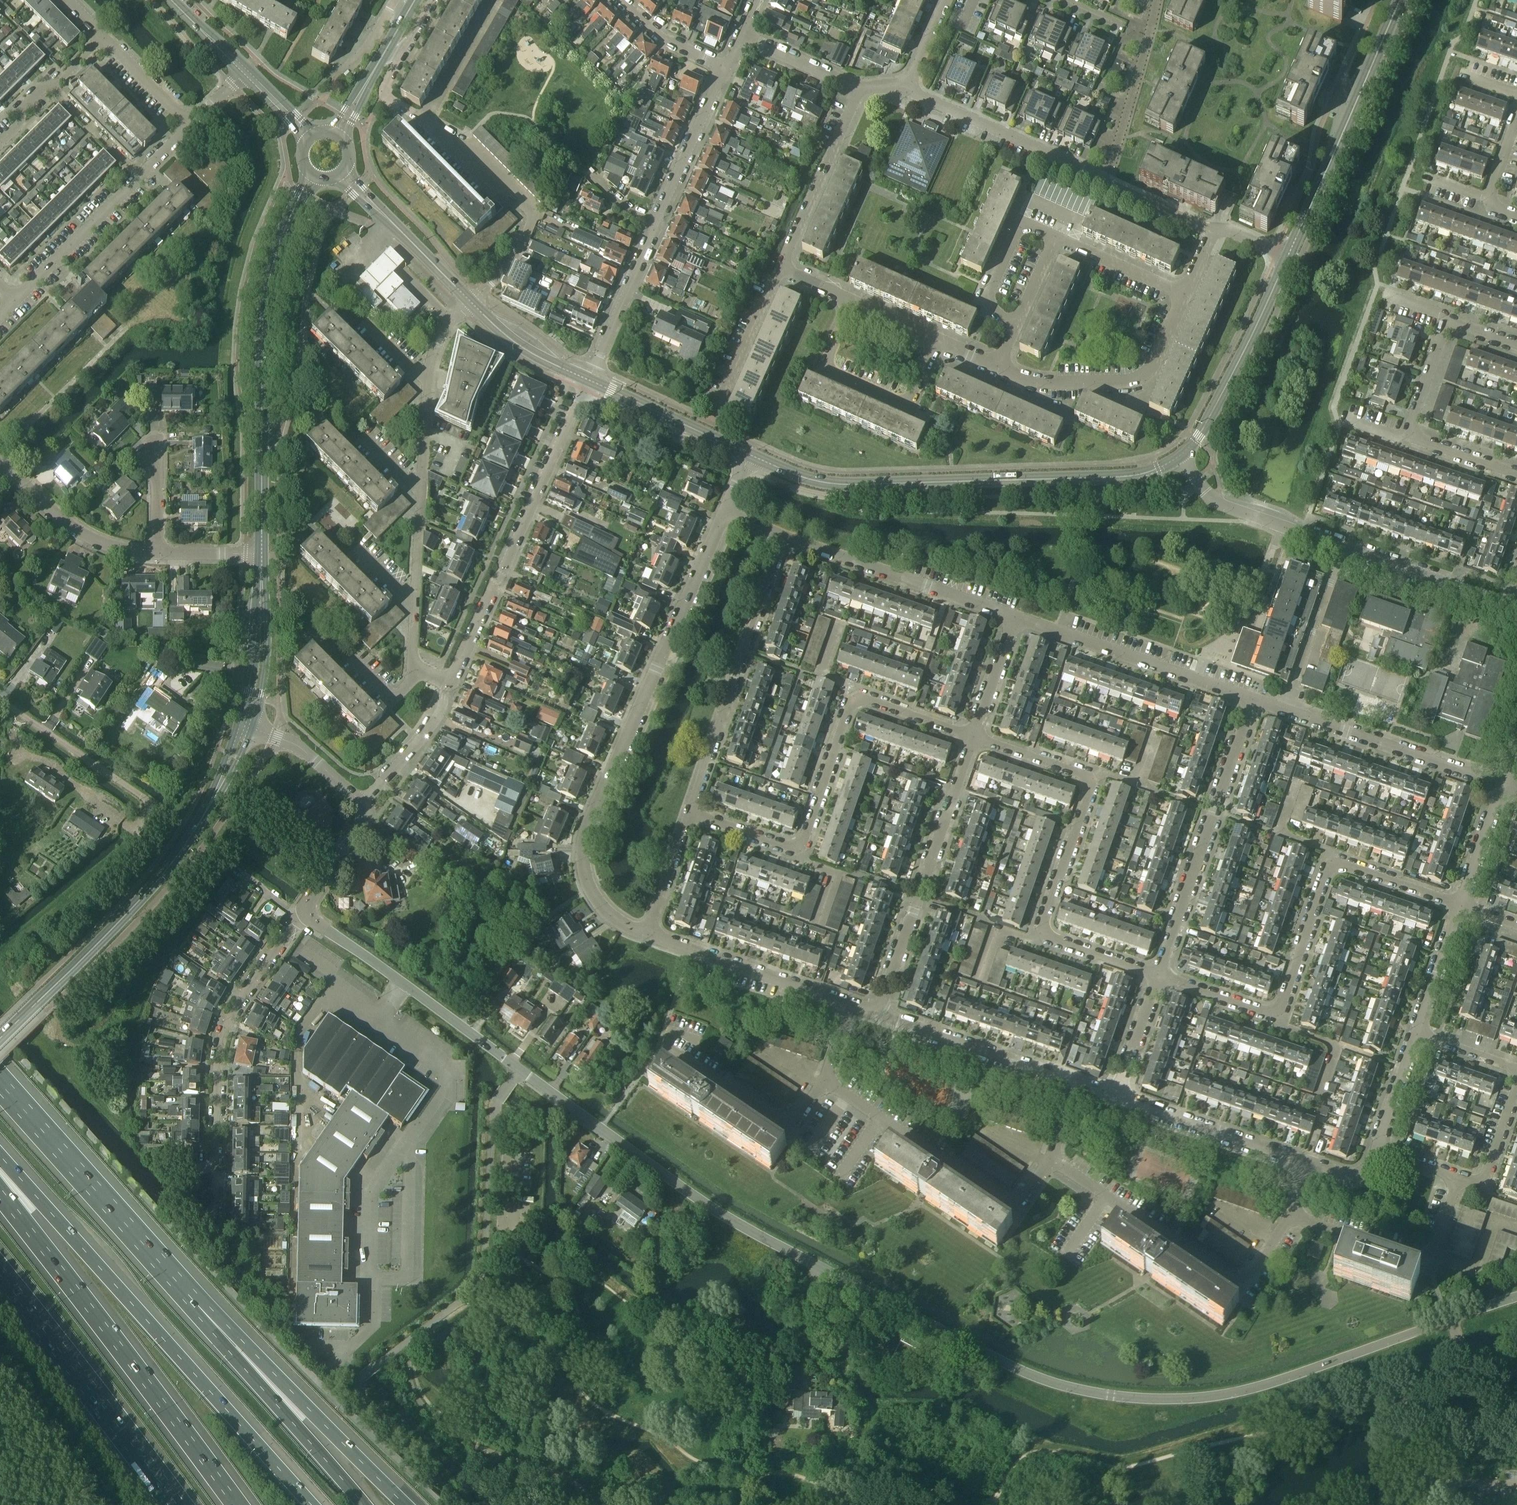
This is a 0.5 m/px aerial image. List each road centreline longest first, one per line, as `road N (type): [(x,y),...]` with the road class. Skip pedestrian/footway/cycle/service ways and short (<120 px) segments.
road 1 (unclassified): [(521,1069),(727,1219),(1066,1388),(1153,1400),(1225,1395),(1450,1320)]
road 2 (unclassified): [(649,934),(600,908),(581,861),(582,837),(722,517)]
road 3 (motorway): [(312,1504),(0,1156)]
road 4 (tertiary): [(1177,456),(1132,475),(832,483),(749,453)]
road 5 (residential): [(1158,977),(1280,1016),(1330,861),(1461,905)]
road 6 (residential): [(446,683),(412,669),(426,382),(439,341),(472,302)]
road 7 (residential): [(1158,977),(1038,938),(1092,781),(974,738)]
road 8 (residential): [(690,815),(798,854),(853,697),(974,738)]
road 9 (tertiary): [(0,1040),(166,869),(246,726)]
road 10 (motorway): [(239,1504),(0,1195)]
road 11 (unclassified): [(1515,608),(1227,506),(1177,456)]
road 12 (residential): [(472,302),(516,257),(534,212),(383,93),(405,51)]
road 13 (residential): [(213,1231),(222,1037),(308,911)]
road 14 (tertiary): [(261,555),(262,321),(289,224)]
road 15 (residential): [(446,683),(588,380)]
road 16 (residential): [(1291,1214),(1248,1277),(1229,1280),(1051,1158)]
road 17 (motorway): [(405,1504),(188,1296)]
road 18 (residential): [(690,815),(784,538)]
road 19 (residential): [(1158,977),(1248,699)]
road 20 (residential): [(878,1013),(974,738)]
road 21 (motorway): [(0,1275),(178,1504)]
road 22 (residential): [(1051,1158),(1024,1198),(1005,1202),(824,1081)]
road 23 (motorway): [(188,1296),(0,1083)]
road 24 (tertiary): [(1285,257),(1400,0)]
road 25 (motorway): [(363,1504),(188,1296)]
road 26 (unclassified): [(1501,787),(1248,699)]
road 27 (unclassified): [(308,911),(521,1069)]
road 28 (residential): [(16,300),(191,125)]
road 29 (unclassified): [(1248,699),(1015,618)]
road 30 (unclassified): [(1015,618),(784,538)]
road 31 (residential): [(997,366),(1034,383),(1133,381),(1155,362),(1185,296)]
road 32 (residential): [(854,303),(822,367),(907,405),(939,340)]
road 33 (residential): [(1458,1178),(1432,1254),(1418,1260),(1291,1214)]
road 34 (tertiary): [(1177,456),(1209,418),(1285,257)]
road 35 (residential): [(1107,181),(907,91)]
road 36 (unclassified): [(849,1003),(649,934)]
road 37 (unclassified): [(1076,1084),(878,1013)]
road 38 (unclassified): [(1308,1163),(1115,1096)]
road 39 (residential): [(824,1081),(786,1126),(666,1048)]
road 40 (residential): [(164,811),(0,700)]
road 41 (residential): [(781,265),(858,88)]
road 42 (residential): [(157,554),(79,532),(0,460)]
road 43 (residential): [(1157,0),(1107,181)]
road 44 (tertiary): [(749,453),(588,380)]
road 45 (tertiary): [(246,726),(260,640),(261,555)]
road 46 (residential): [(657,226),(727,71)]
road 47 (residential): [(588,380),(657,226)]
road 48 (residential): [(1015,329),(985,301),(1021,221),(1056,236)]
road 49 (residential): [(0,144),(21,111),(103,37)]
road 50 (residential): [(361,801),(419,741),(446,683)]
road 51 (residential): [(721,397),(781,265)]
road 52 (residential): [(1056,236),(1185,296)]
road 53 (tertiary): [(588,380),(533,354),(472,302)]
road 54 (unclassified): [(361,801),(300,747),(246,726)]
road 55 (unclassified): [(1417,1034),(1461,905)]
road 56 (residential): [(727,71),(661,39),(618,0)]
road 57 (tertiary): [(472,302),(378,211)]
road 58 (residential): [(1408,441),(1448,318)]
road 59 (residential): [(974,738),(1015,618)]
road 60 (unclassified): [(308,911),(365,819),(361,801)]
road 61 (residential): [(1115,1096),(1158,977)]
road 62 (residential): [(649,934),(690,815)]
road 63 (unclassified): [(1461,905),(1501,787)]
road 64 (residential): [(858,88),(744,38)]
road 65 (residential): [(191,125),(103,37)]
road 66 (unclassified): [(1378,1148),(1417,1034)]
road 67 (residential): [(1458,1178),(1487,1175),(1516,1090)]

